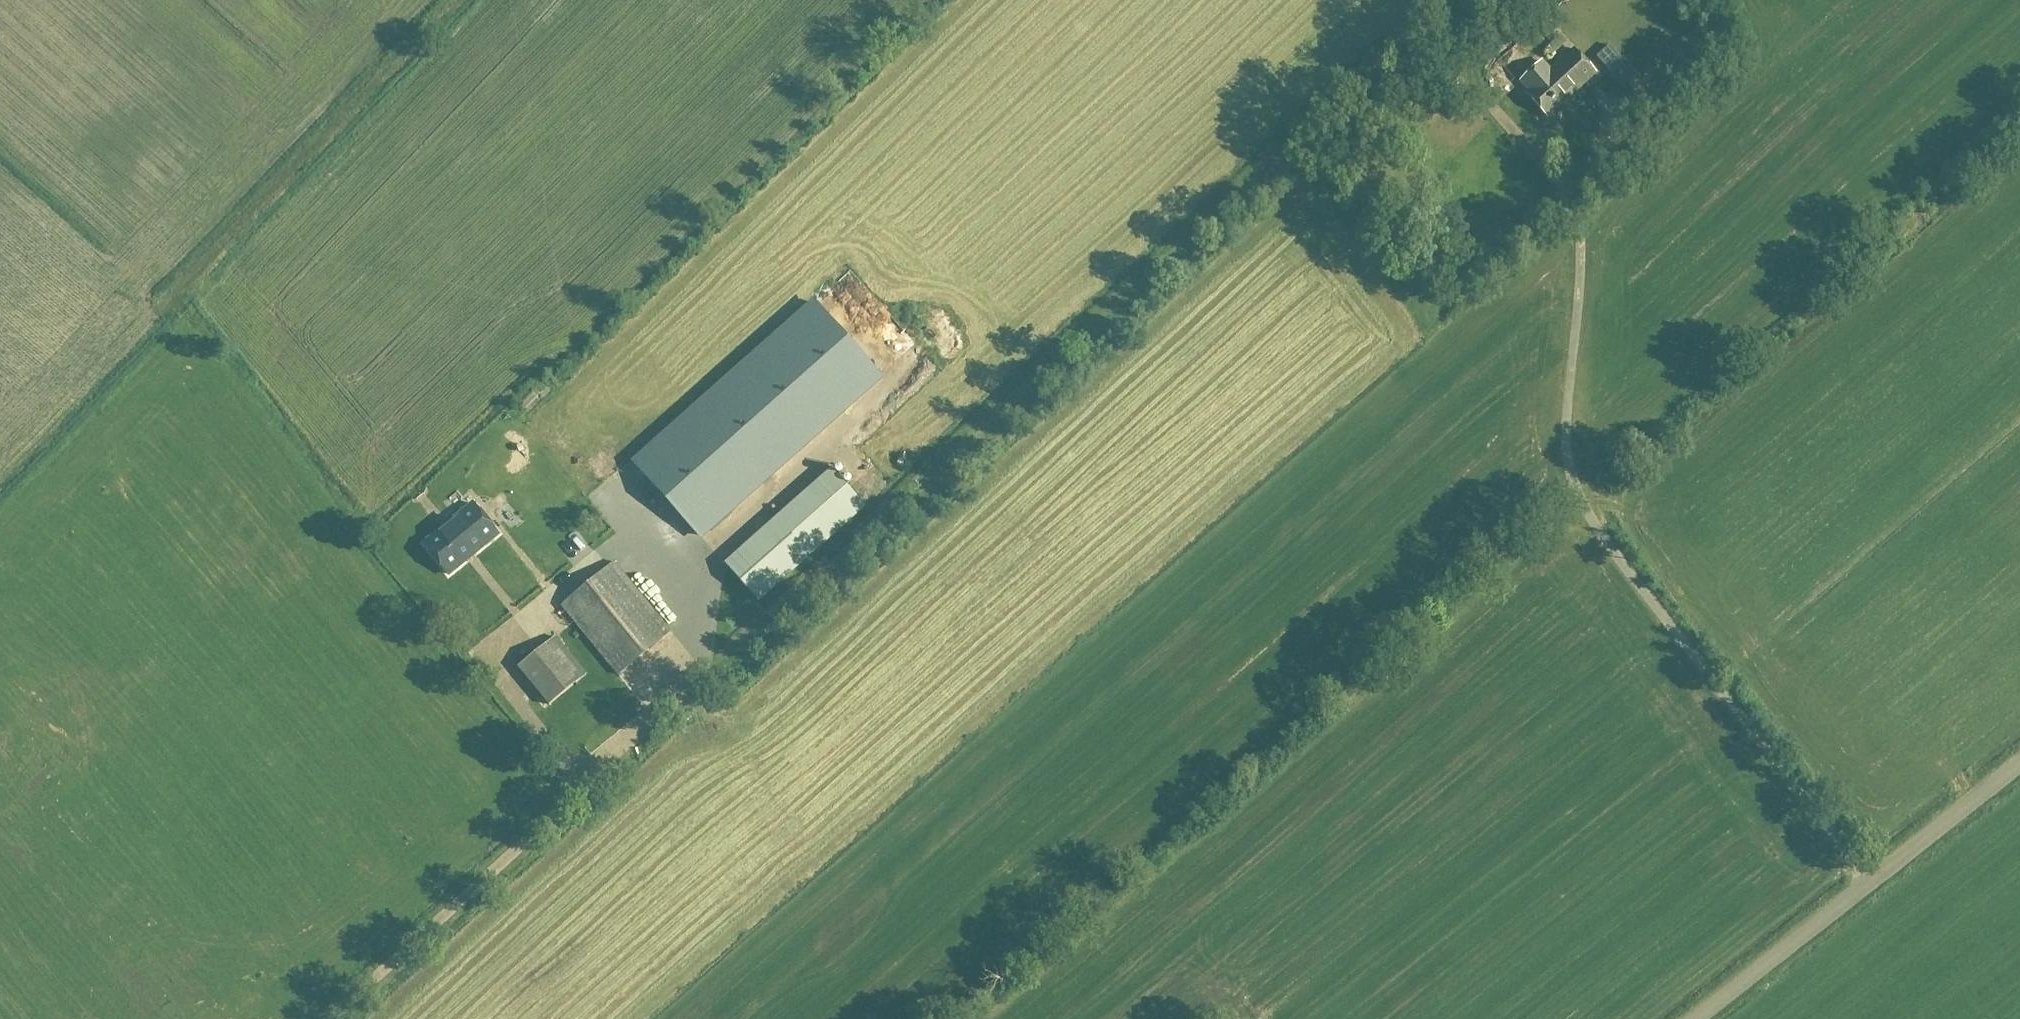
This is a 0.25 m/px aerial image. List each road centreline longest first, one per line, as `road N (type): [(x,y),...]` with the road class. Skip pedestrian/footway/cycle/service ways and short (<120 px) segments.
road 1 (unclassified): [(1698,1018),(2019,767)]

